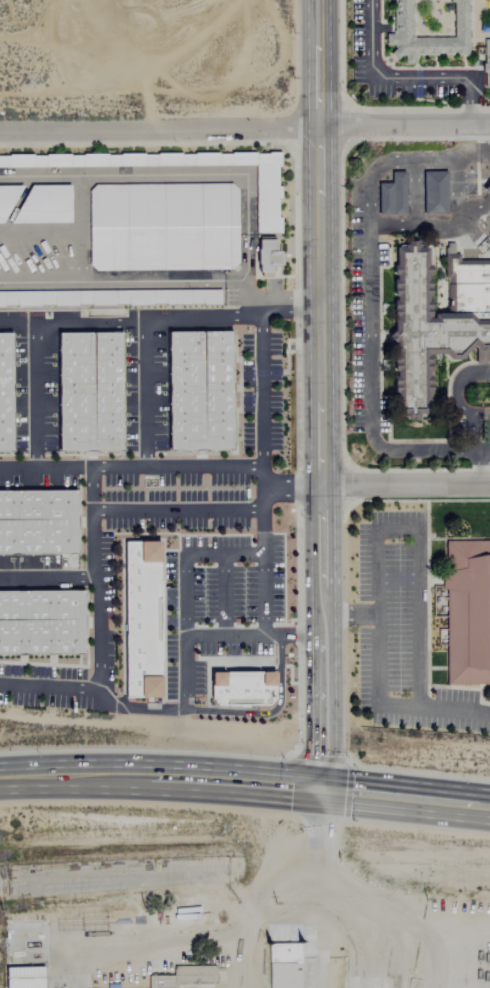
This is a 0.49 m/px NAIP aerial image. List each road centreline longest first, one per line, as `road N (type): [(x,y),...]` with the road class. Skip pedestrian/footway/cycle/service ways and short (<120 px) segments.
road 1 (primary): [(489,809),(164,778),(0,778)]
road 2 (residential): [(0,128),(489,122)]
road 3 (secondary): [(321,482),(322,125)]
road 4 (secondary): [(321,482),(309,501),(313,760),(323,792)]
road 5 (secondary): [(323,792),(331,760),(331,613),(330,499),(321,482)]
road 6 (residential): [(321,482),(489,482)]
road 7 (secondary): [(322,125),(321,0)]

